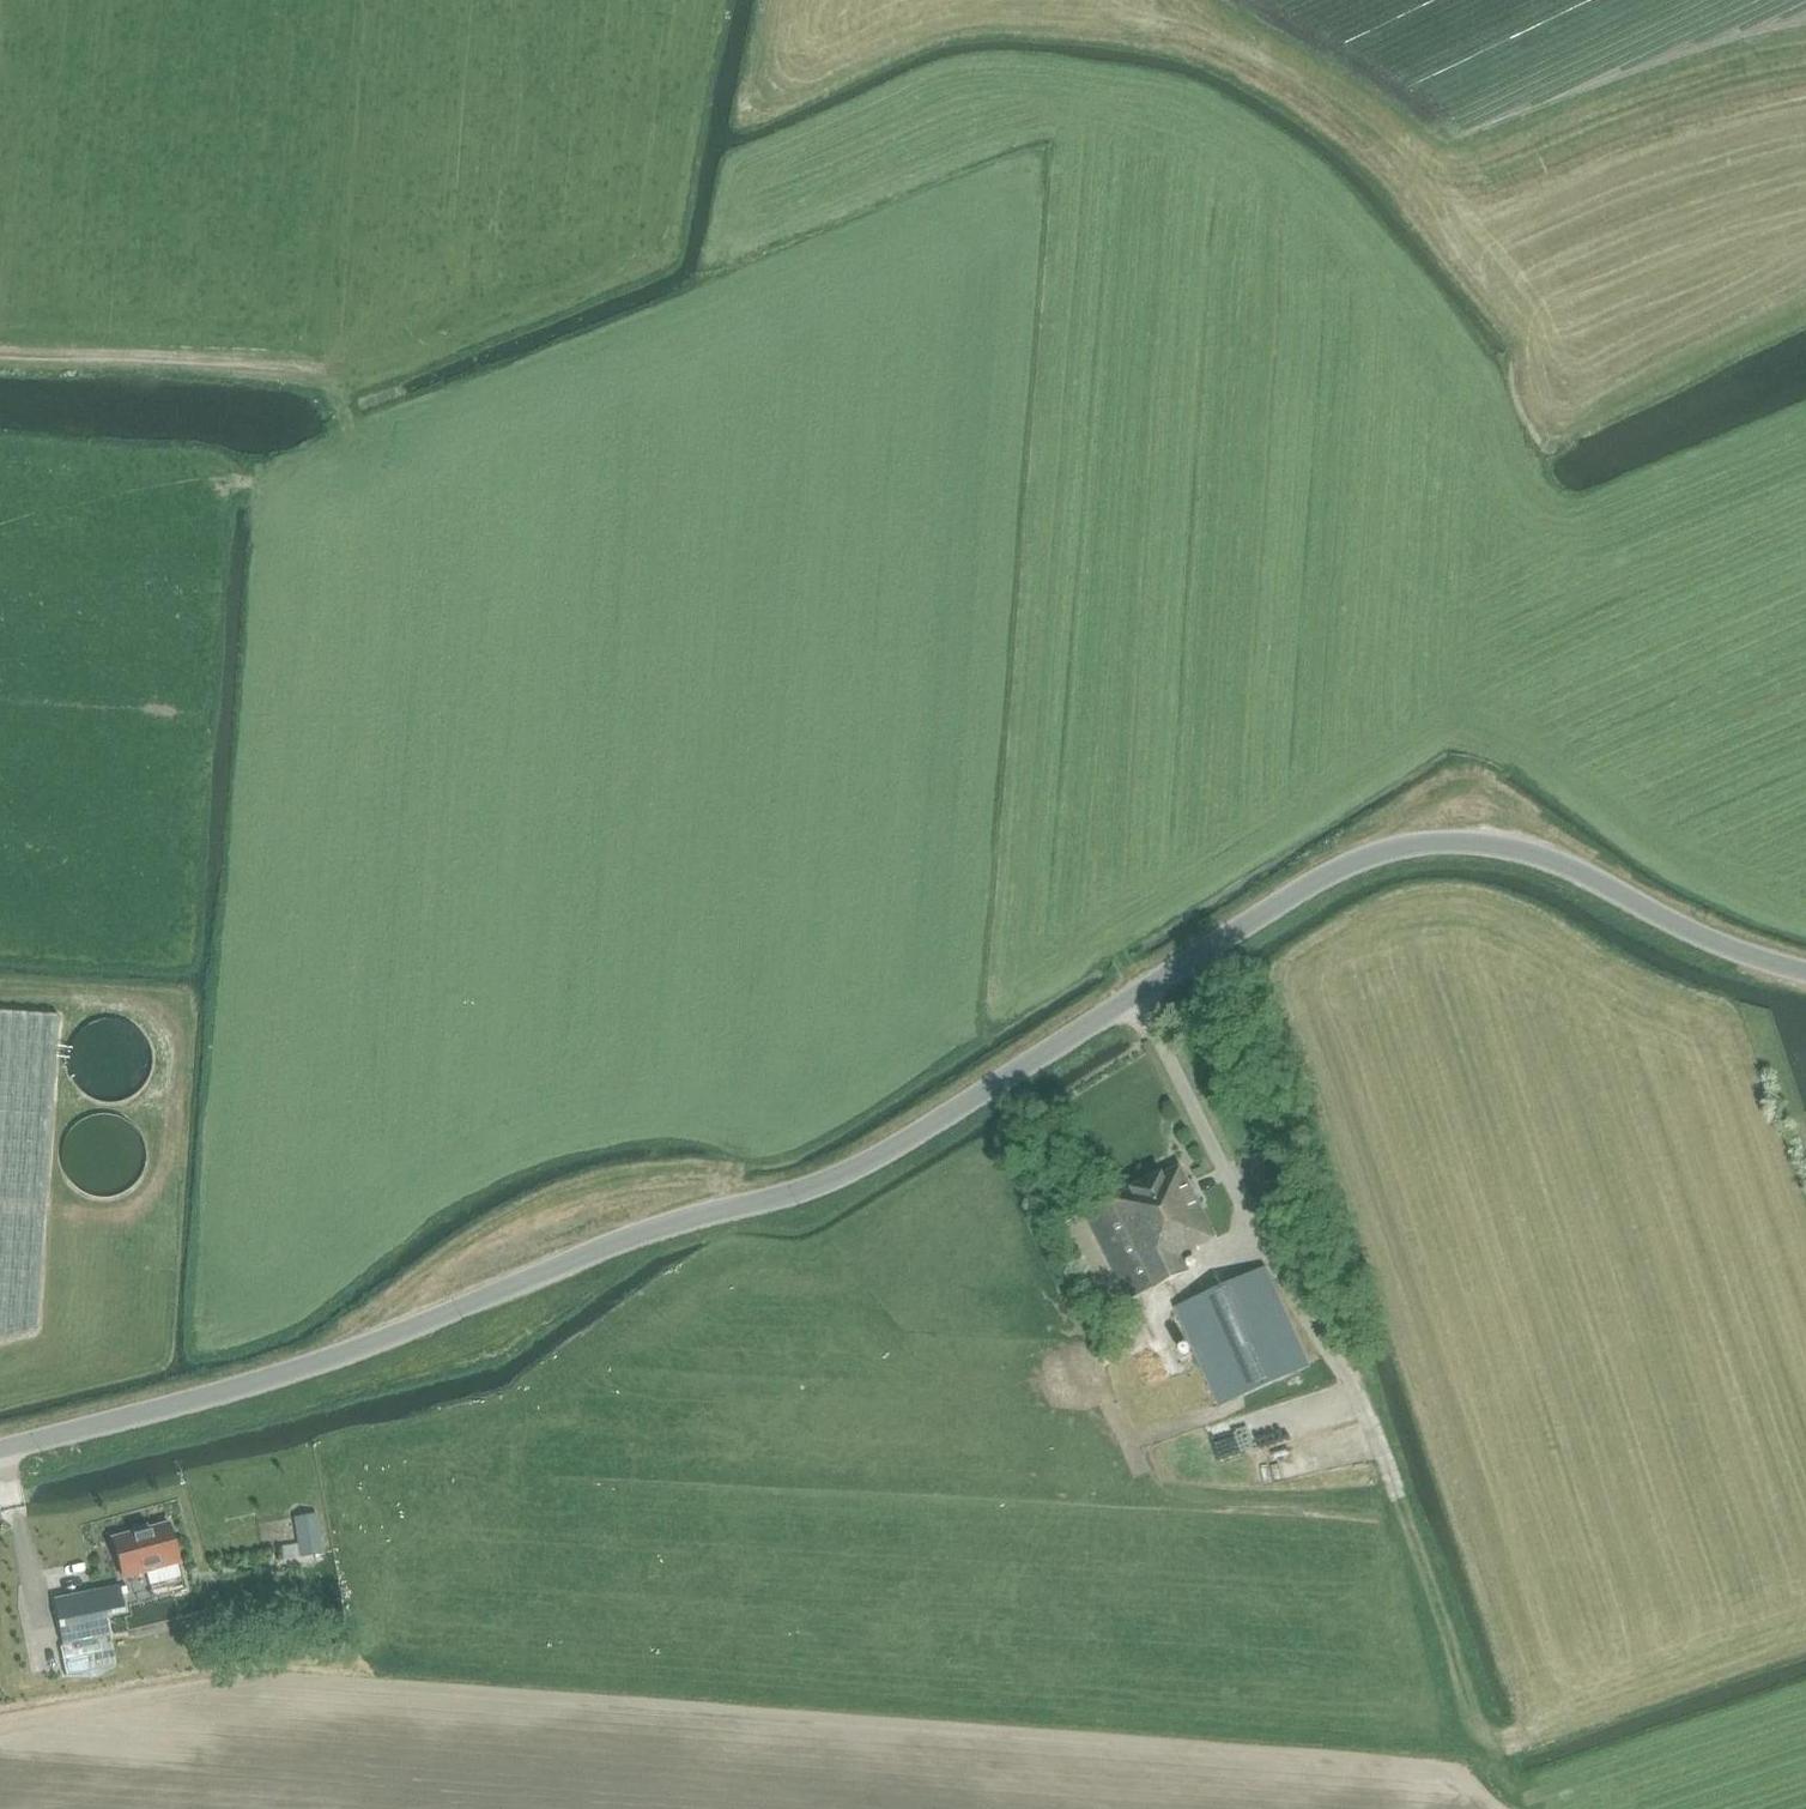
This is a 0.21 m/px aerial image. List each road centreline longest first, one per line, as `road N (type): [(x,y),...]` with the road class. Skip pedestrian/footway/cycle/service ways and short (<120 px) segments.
road 1 (unclassified): [(1805,972),(1707,940),(1585,874),(1516,848),(1422,844),(1379,852),(1308,886),(828,1181),(647,1233),(282,1377),(0,1449)]

